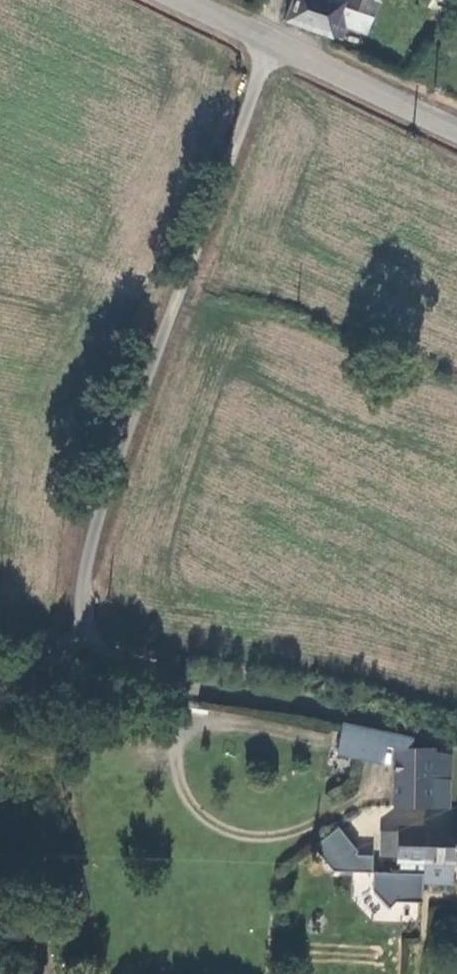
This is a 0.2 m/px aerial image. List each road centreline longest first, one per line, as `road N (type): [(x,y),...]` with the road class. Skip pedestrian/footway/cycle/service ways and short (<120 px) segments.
road 1 (unclassified): [(80,640),(102,509),(271,45)]
road 2 (unclassified): [(80,640),(97,657),(162,686),(381,720),(456,744)]
road 3 (unclassified): [(456,132),(271,45)]

